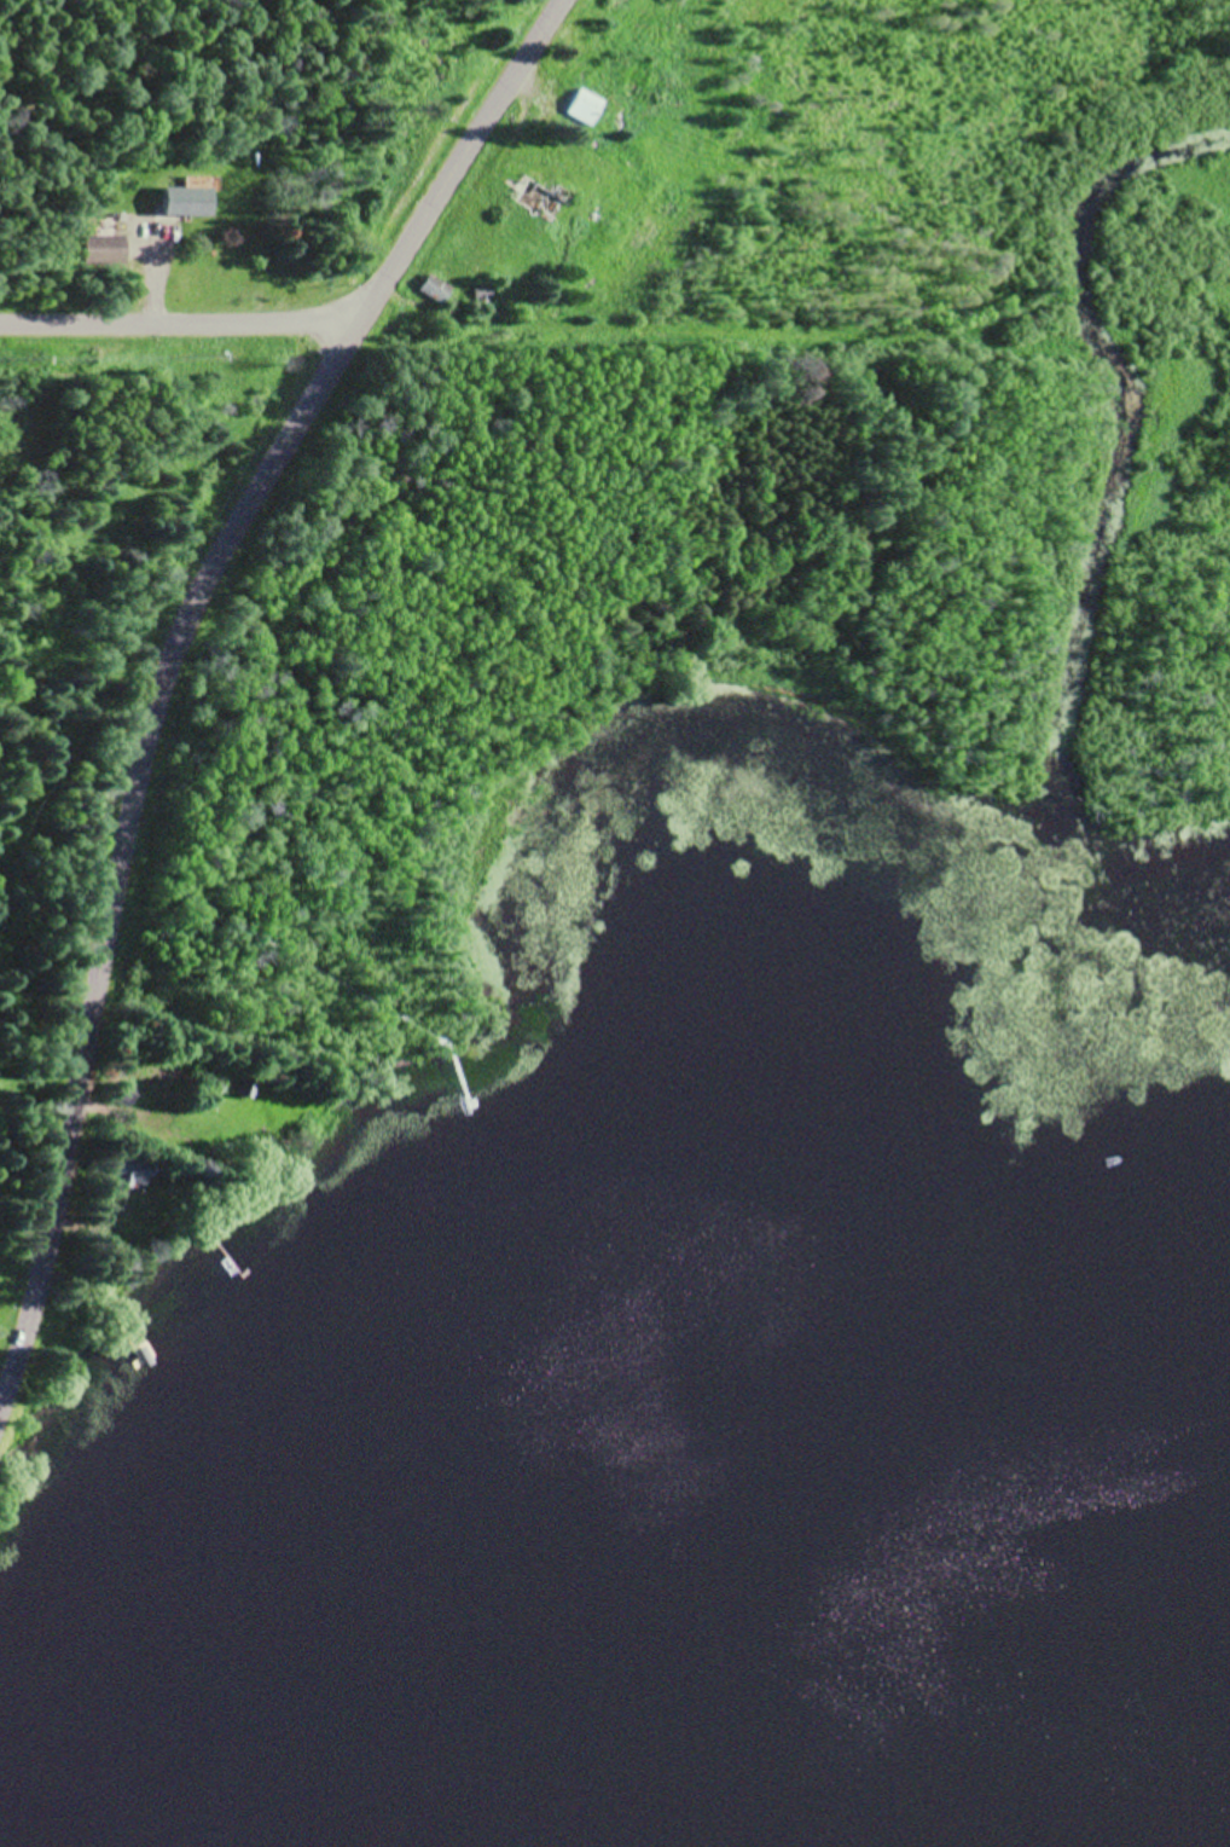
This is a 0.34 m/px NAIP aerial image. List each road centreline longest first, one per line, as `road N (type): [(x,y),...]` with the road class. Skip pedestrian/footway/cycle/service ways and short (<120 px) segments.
road 1 (tertiary): [(567,0),(362,324),(179,643),(128,833),(52,1234),(0,1417)]
road 2 (residential): [(362,324),(0,322)]

